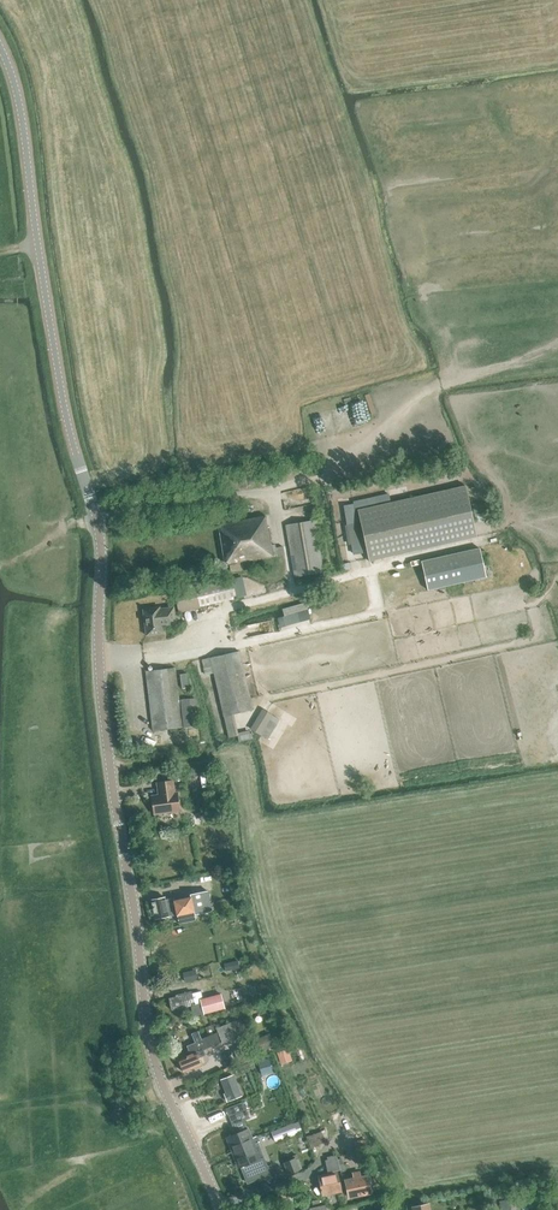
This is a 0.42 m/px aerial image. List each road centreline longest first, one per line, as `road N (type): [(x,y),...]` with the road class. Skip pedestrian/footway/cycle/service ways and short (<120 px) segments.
road 1 (tertiary): [(219,1209),(151,1048),(101,694),(101,539),(64,408),(20,106),(0,46)]

